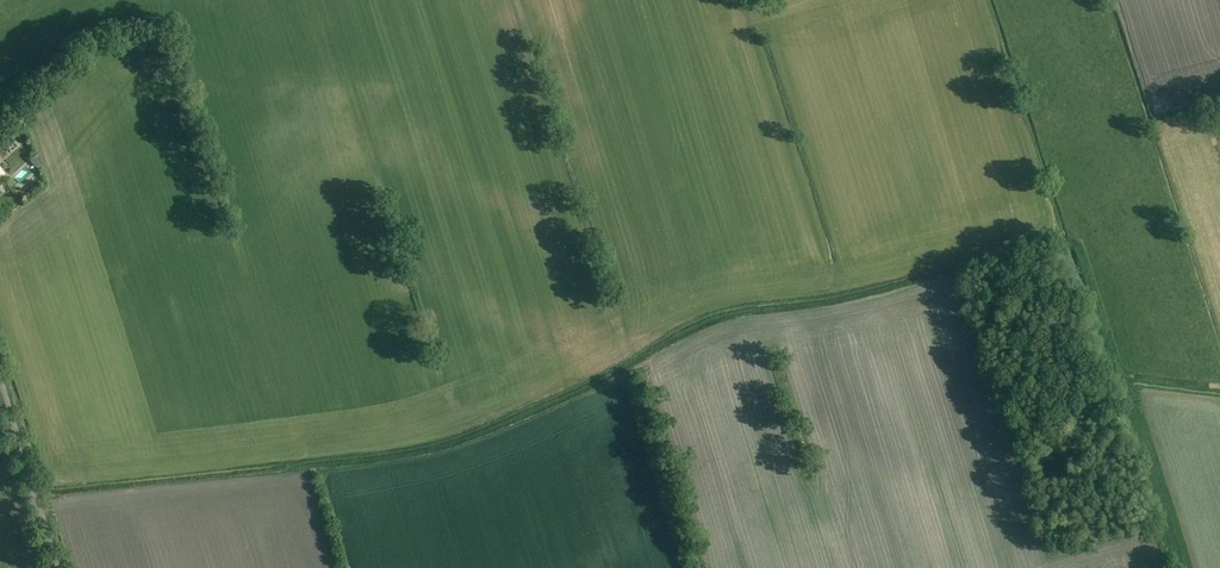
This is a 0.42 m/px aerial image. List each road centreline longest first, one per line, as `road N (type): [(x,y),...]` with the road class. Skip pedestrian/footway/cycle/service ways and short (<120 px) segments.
road 1 (tertiary): [(55,567),(0,388)]

